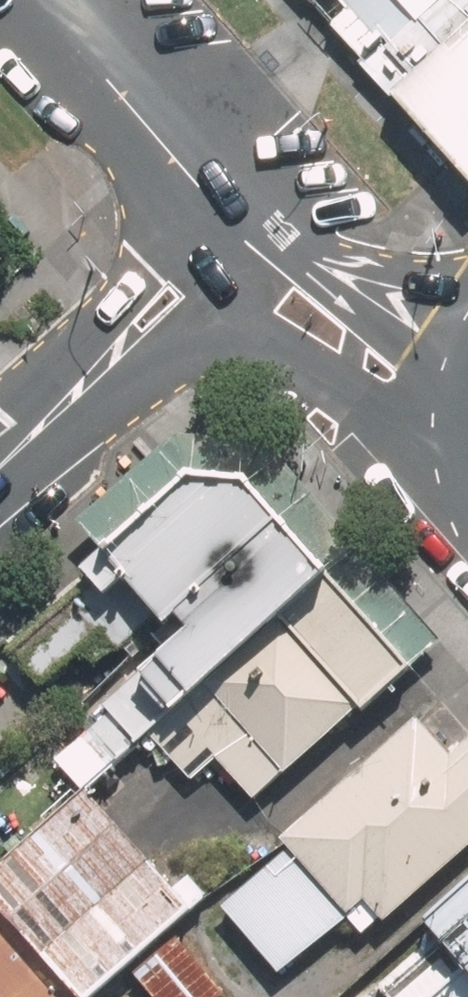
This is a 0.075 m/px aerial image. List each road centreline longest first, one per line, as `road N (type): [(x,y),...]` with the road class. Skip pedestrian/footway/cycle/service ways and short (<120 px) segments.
road 1 (residential): [(248,243),(0,464)]
road 2 (residential): [(248,243),(42,0)]
road 3 (residential): [(467,402),(349,332),(248,243)]

